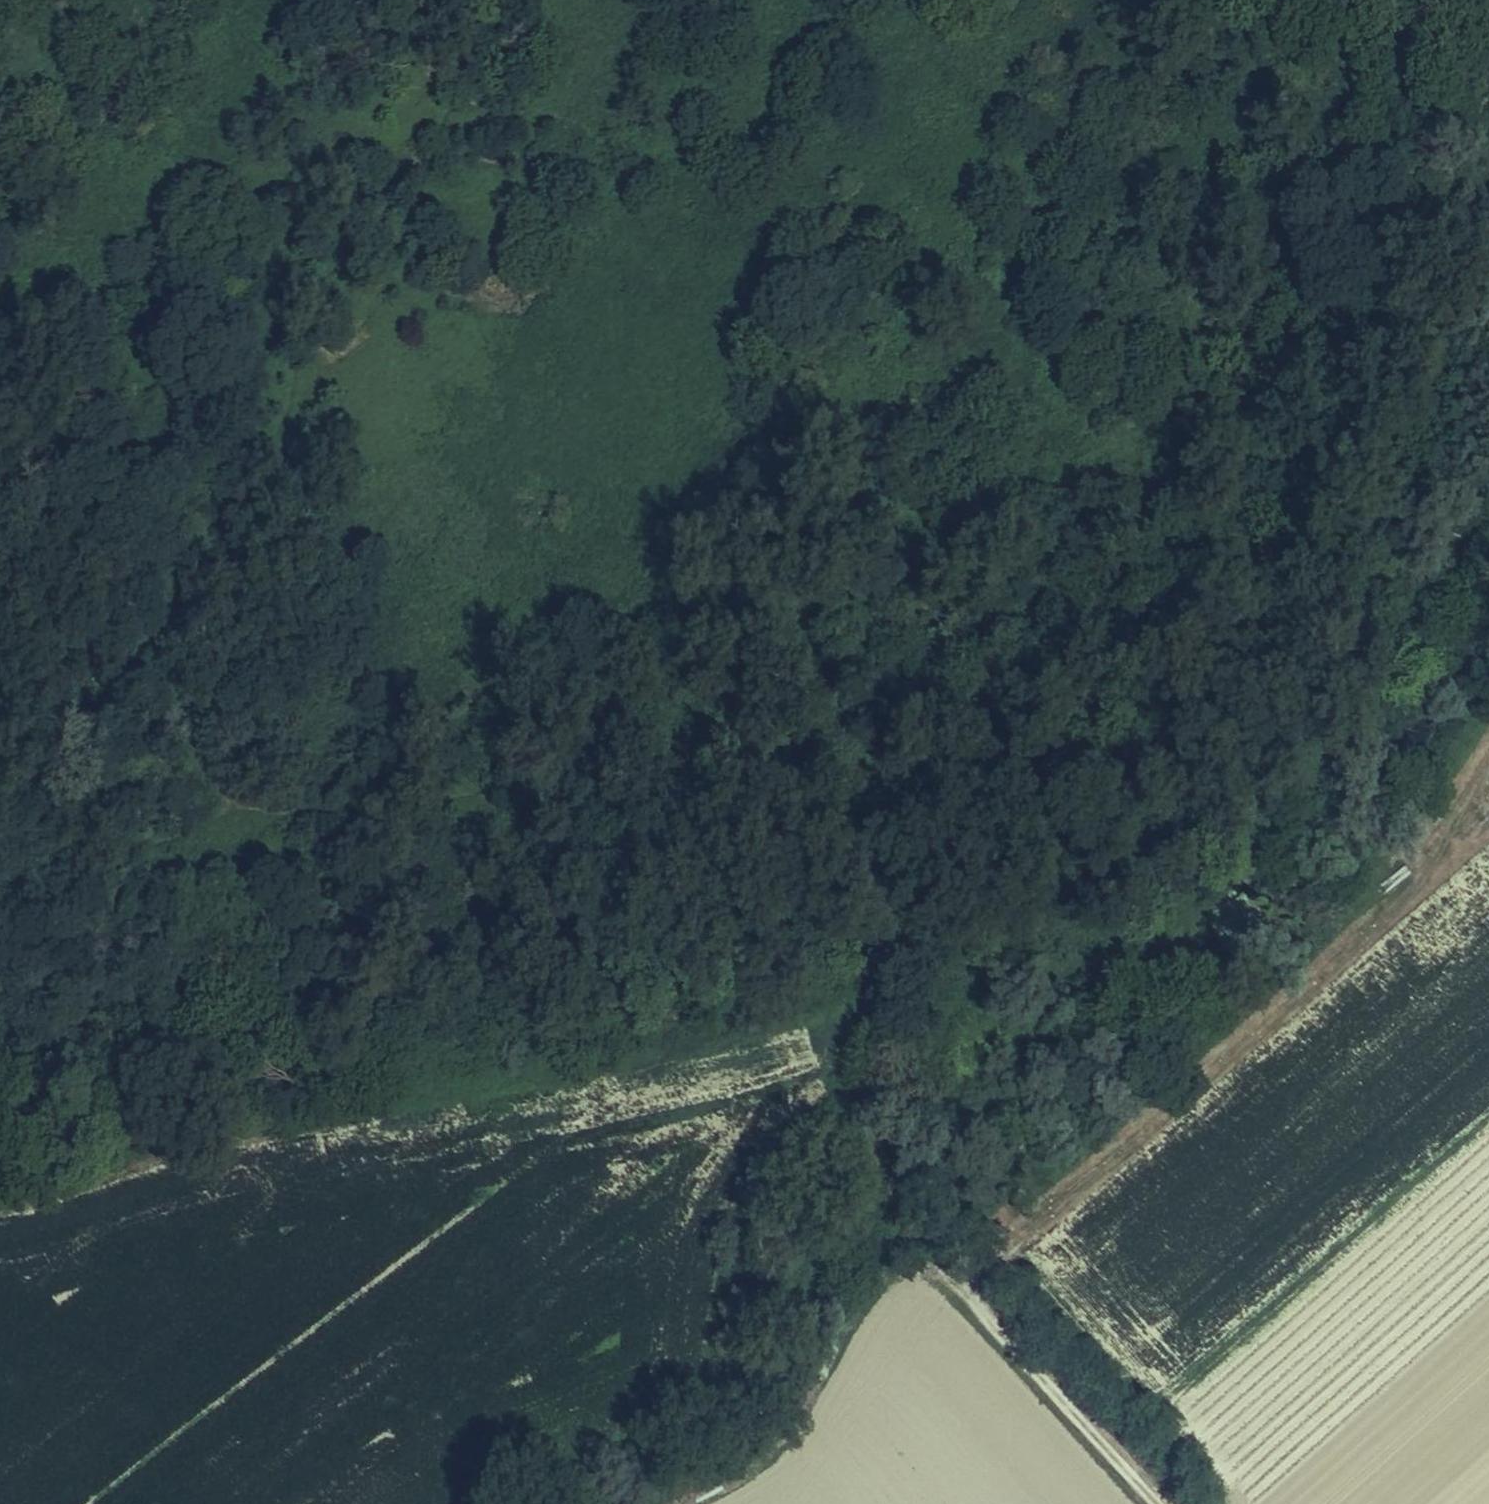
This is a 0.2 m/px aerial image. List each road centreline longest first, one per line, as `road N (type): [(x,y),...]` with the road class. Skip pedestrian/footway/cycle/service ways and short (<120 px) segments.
road 1 (track): [(1158,1503),(982,1312)]

